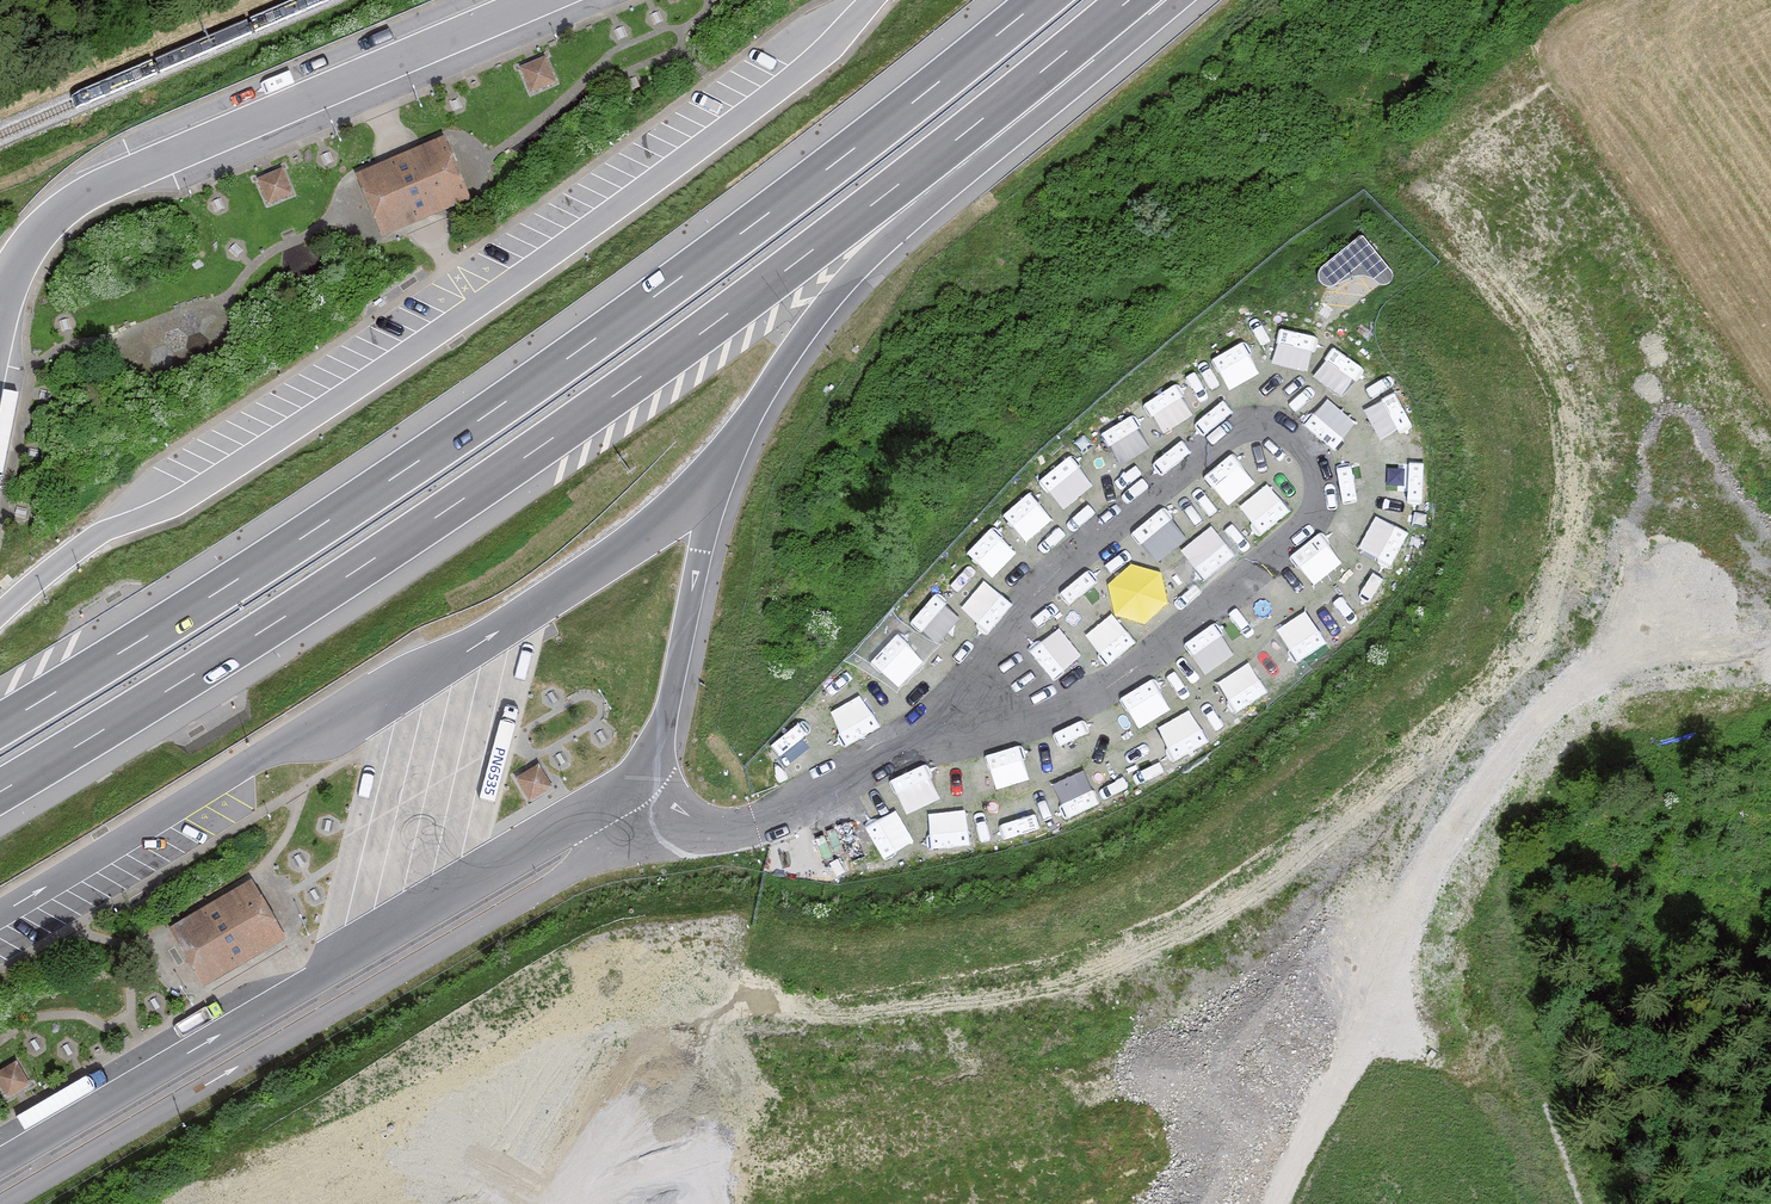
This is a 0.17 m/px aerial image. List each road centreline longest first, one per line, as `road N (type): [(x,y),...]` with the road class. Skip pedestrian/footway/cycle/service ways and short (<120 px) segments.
road 1 (motorway): [(1040,0),(843,156),(519,391),(0,724)]
road 2 (motorway): [(0,793),(541,447),(973,128)]
road 3 (motorway): [(719,479),(806,330),(973,128)]
road 4 (motorway): [(973,128),(1130,0)]

